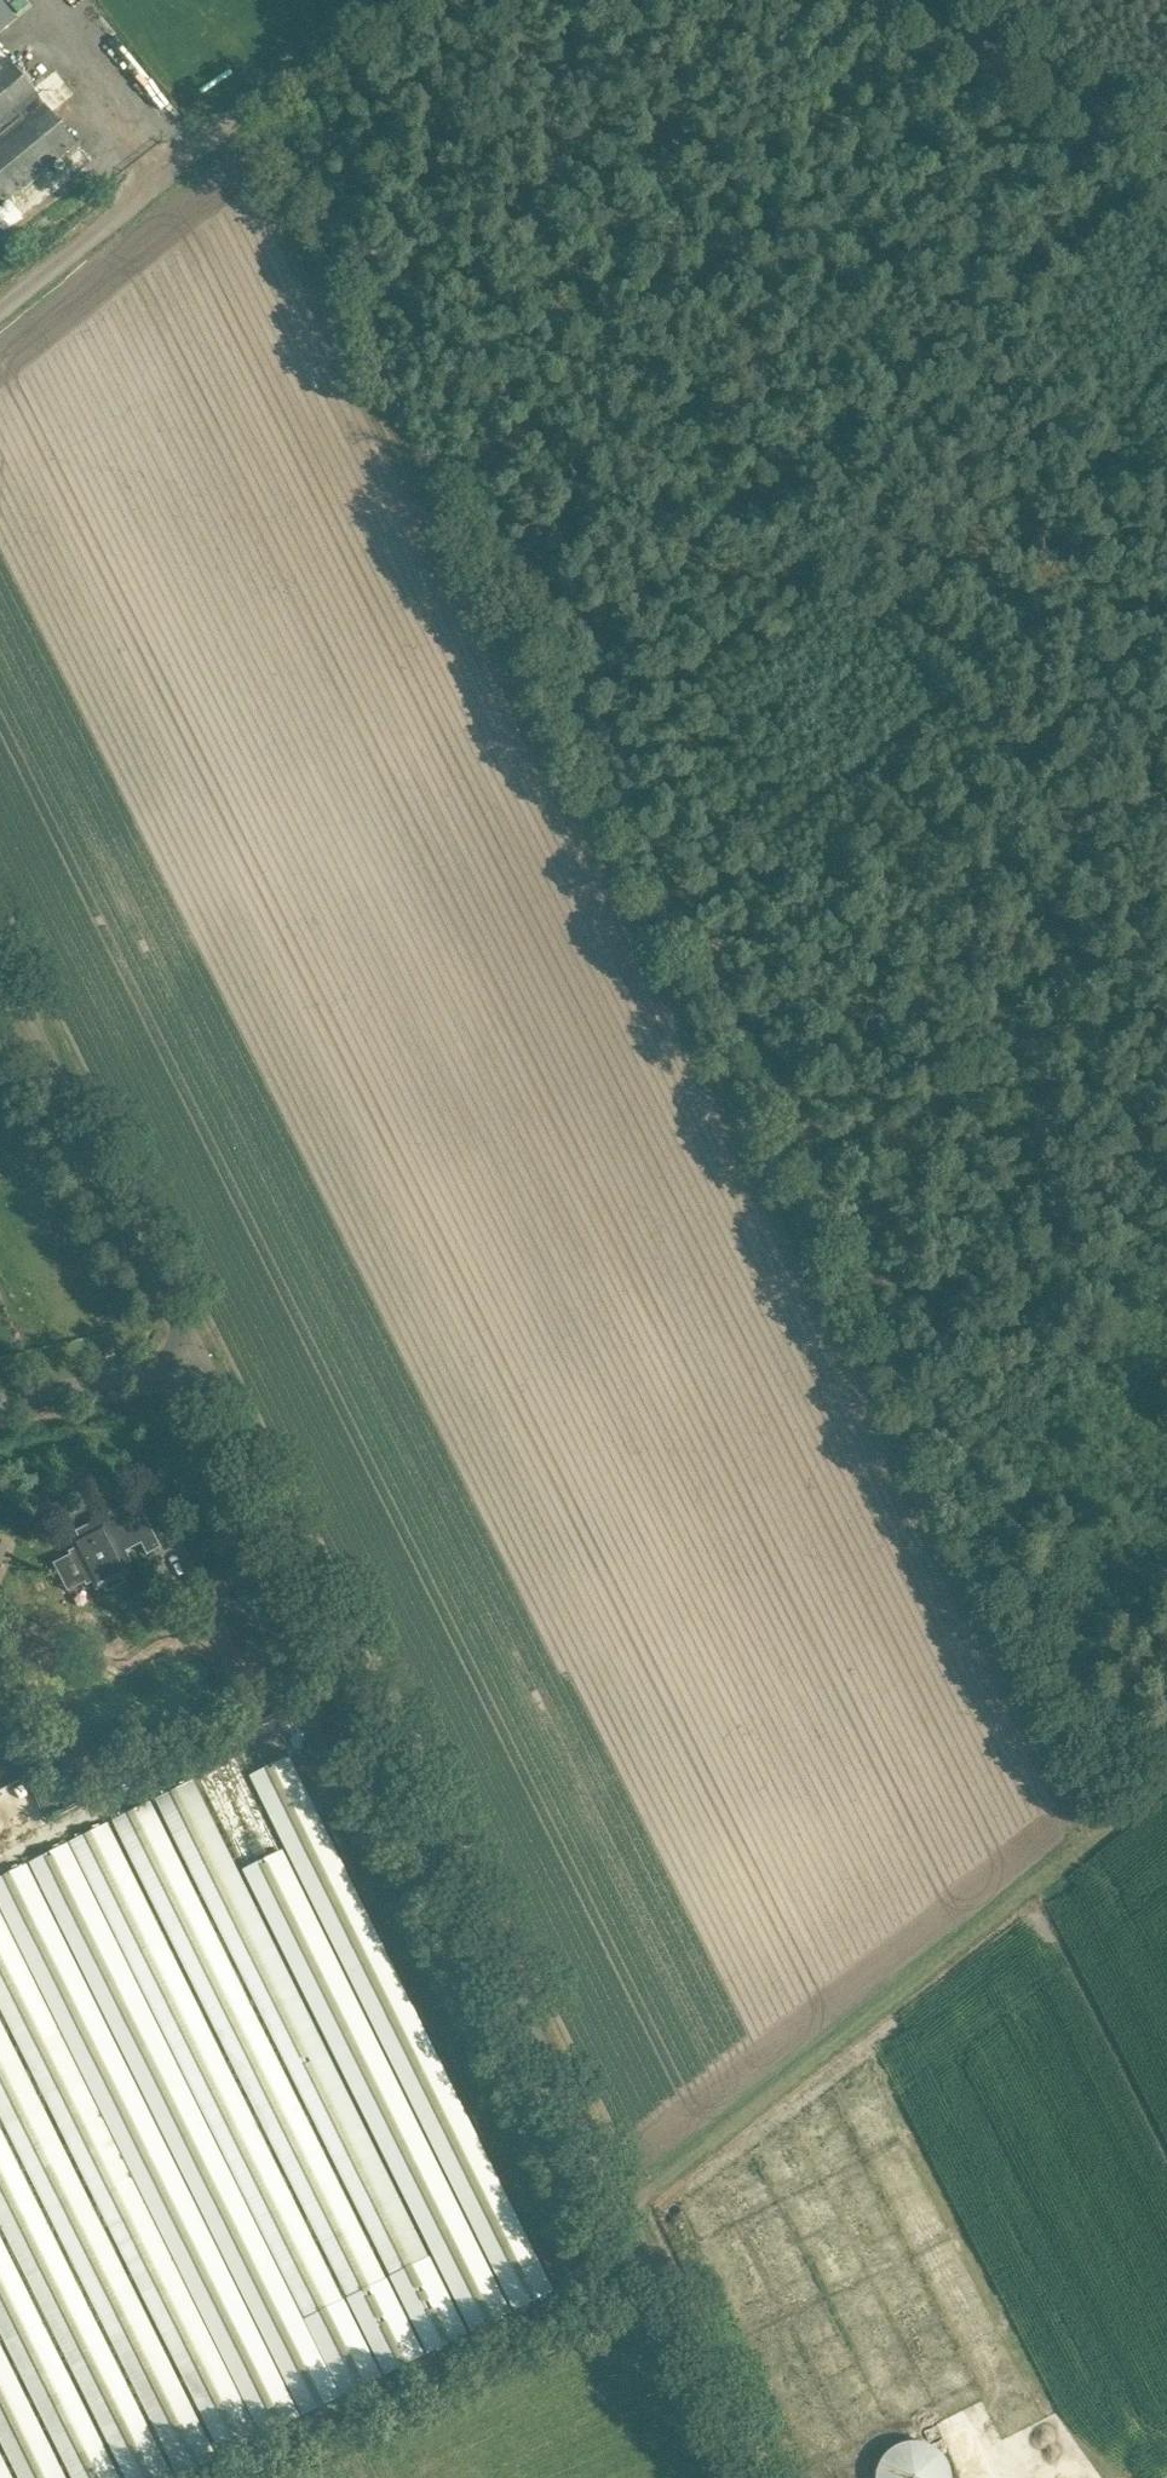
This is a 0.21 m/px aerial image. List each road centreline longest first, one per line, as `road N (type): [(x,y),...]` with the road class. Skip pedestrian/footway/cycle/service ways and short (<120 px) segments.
road 1 (unclassified): [(753,2477),(195,1364)]
road 2 (track): [(621,2215),(822,2057),(1166,1767)]
road 3 (unclassified): [(195,1364),(0,971)]
road 4 (track): [(836,0),(1127,158),(1166,165)]
road 5 (unclassified): [(0,1408),(195,1364)]

